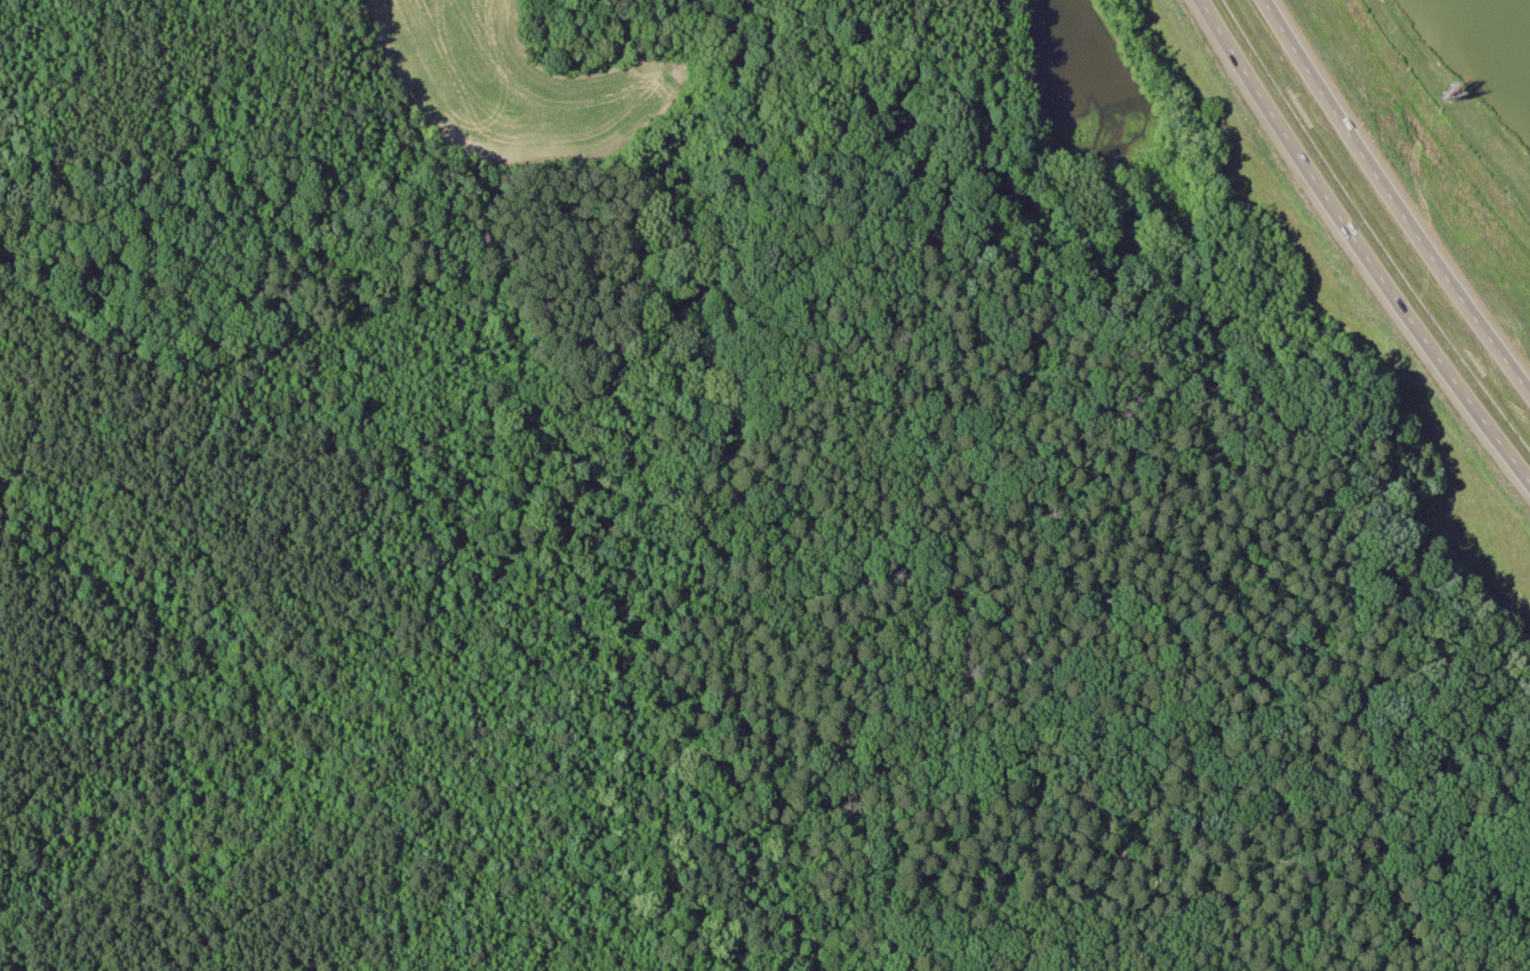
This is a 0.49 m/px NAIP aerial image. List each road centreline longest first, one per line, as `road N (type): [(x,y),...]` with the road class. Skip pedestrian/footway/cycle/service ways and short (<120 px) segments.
road 1 (motorway): [(1199,0),(1322,190),(1529,468)]
road 2 (motorway): [(1529,380),(1256,0)]

